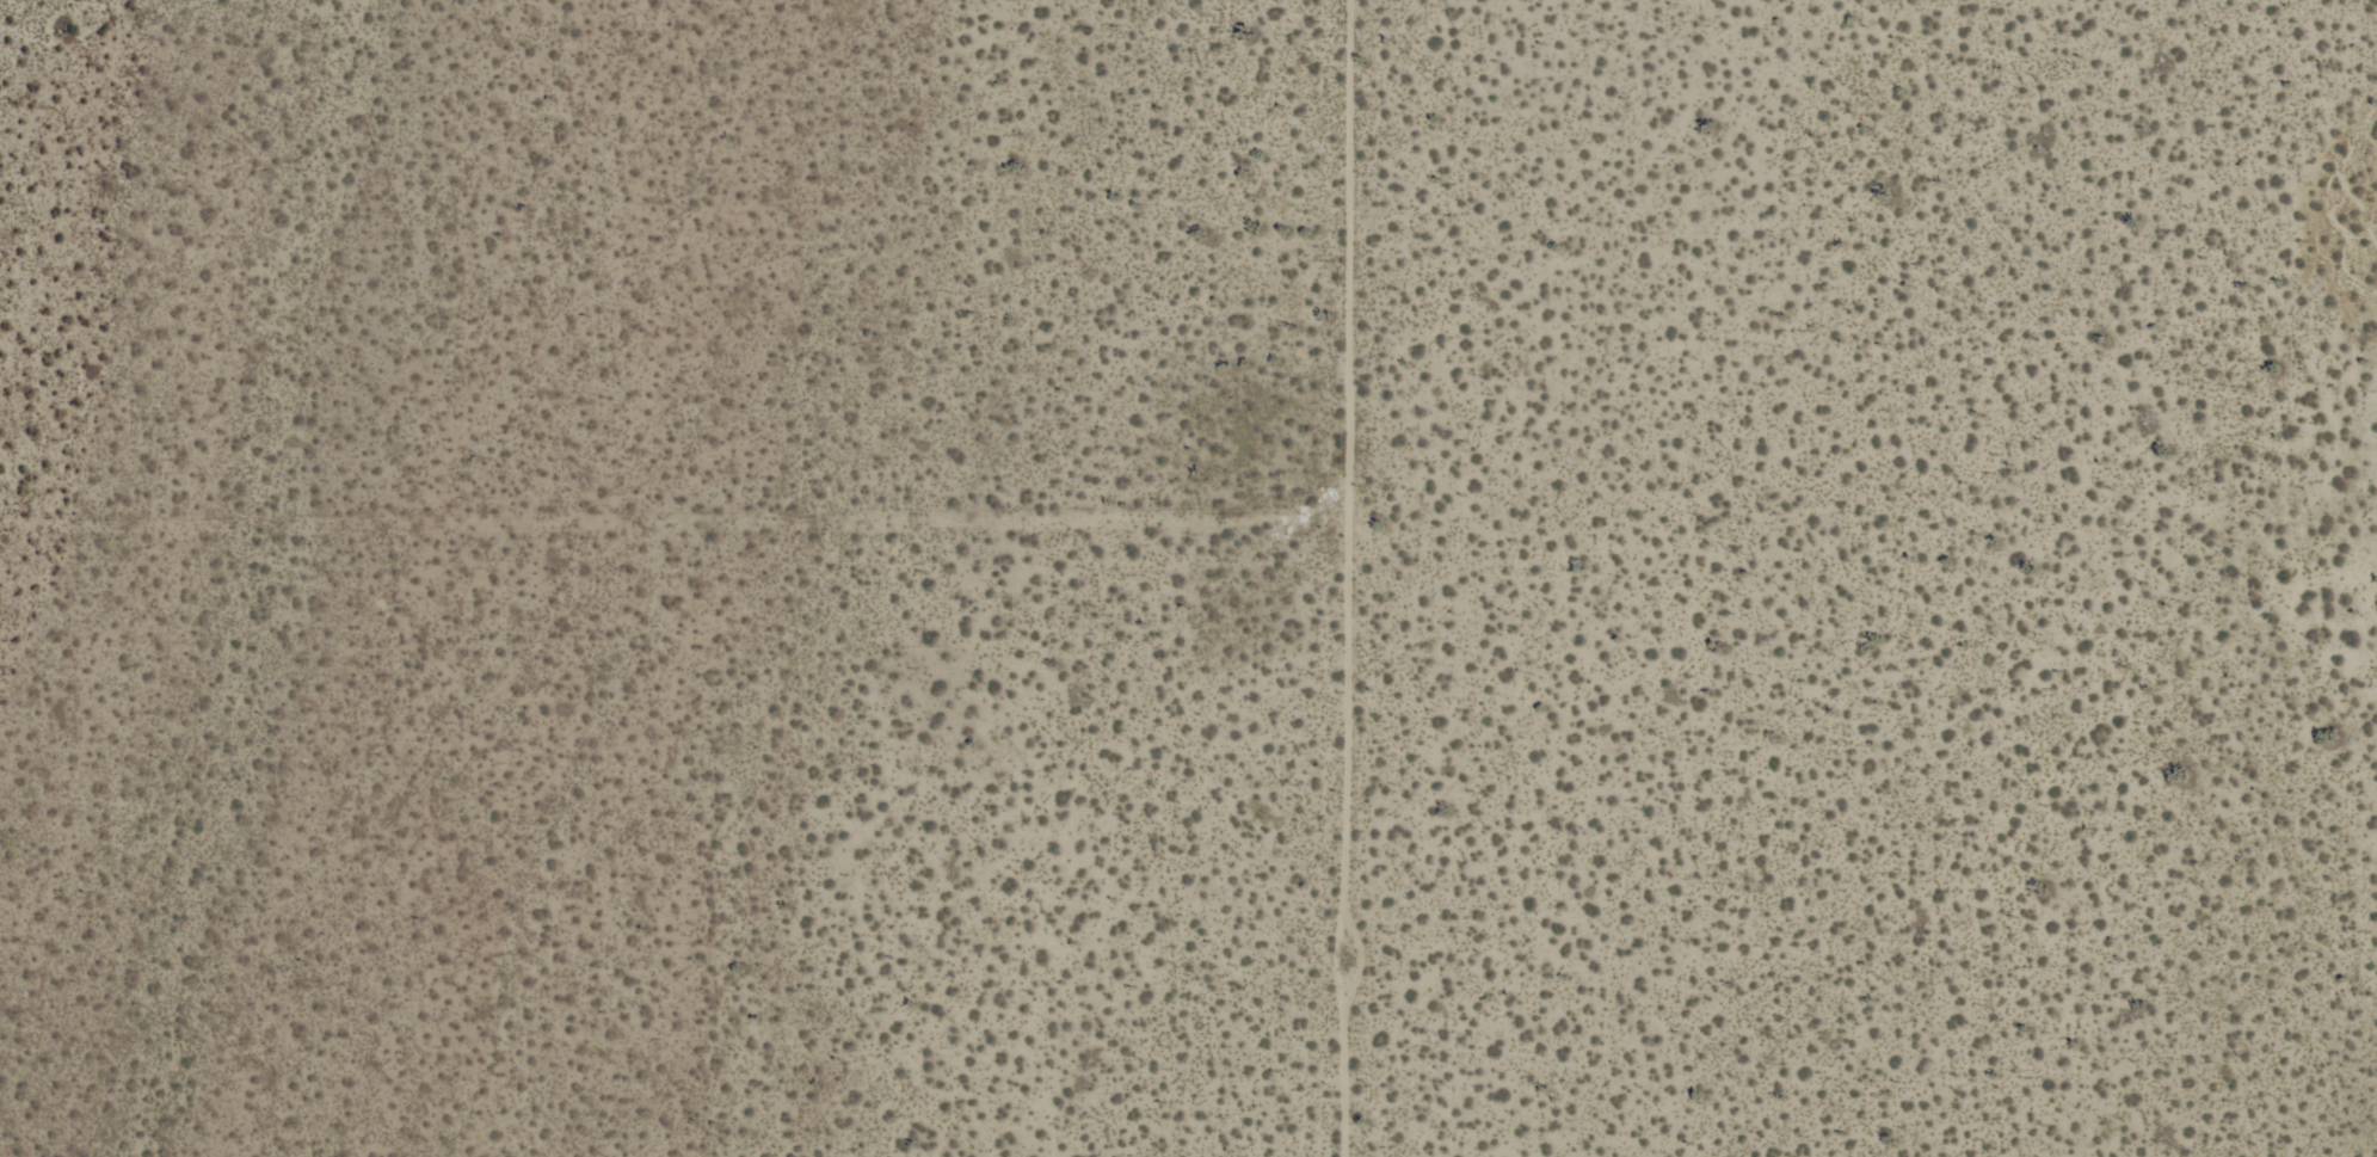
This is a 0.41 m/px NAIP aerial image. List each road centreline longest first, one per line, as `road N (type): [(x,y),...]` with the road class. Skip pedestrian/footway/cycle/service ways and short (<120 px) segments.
road 1 (track): [(1336,1156),(1341,544)]
road 2 (track): [(1341,544),(1345,0)]

